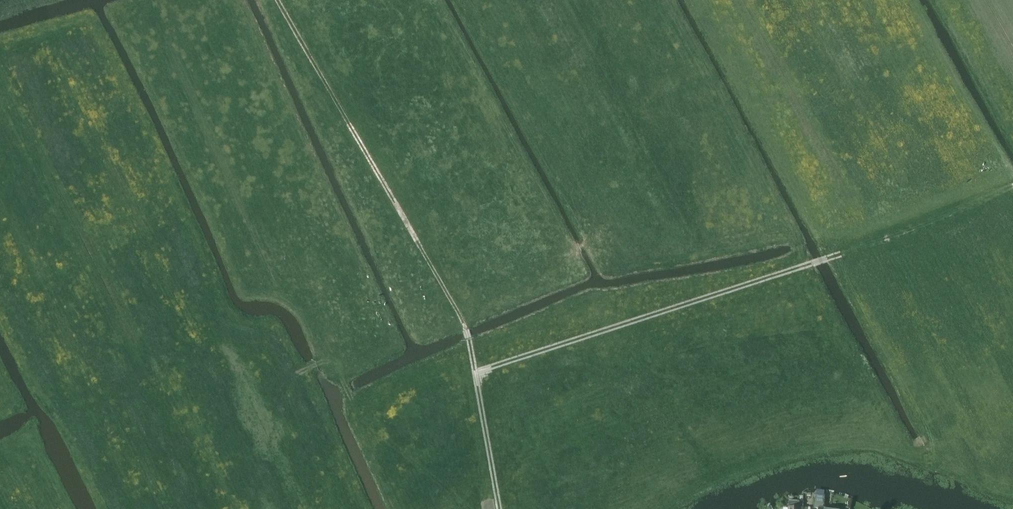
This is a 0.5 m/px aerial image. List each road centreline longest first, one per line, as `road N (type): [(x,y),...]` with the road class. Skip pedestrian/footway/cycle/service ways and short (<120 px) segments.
road 1 (track): [(475,372),(838,254),(1012,185)]
road 2 (track): [(499,508),(463,323),(279,0)]

